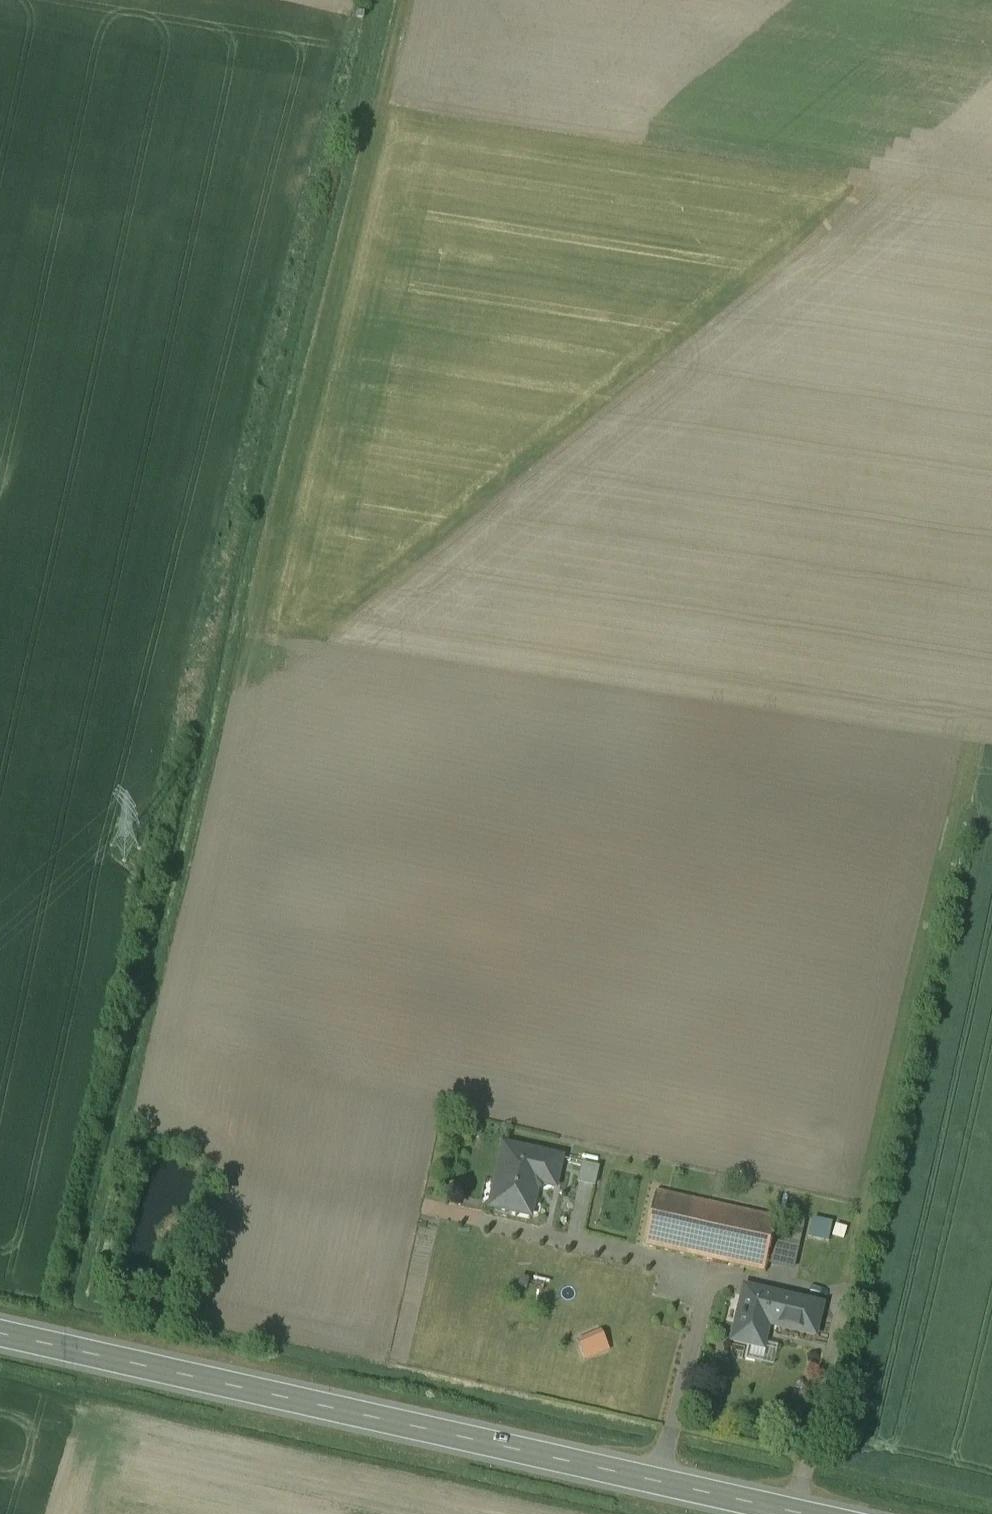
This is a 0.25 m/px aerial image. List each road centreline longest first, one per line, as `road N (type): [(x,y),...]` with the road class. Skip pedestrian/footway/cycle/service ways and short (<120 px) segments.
road 1 (secondary): [(0,1336),(791,1513)]

